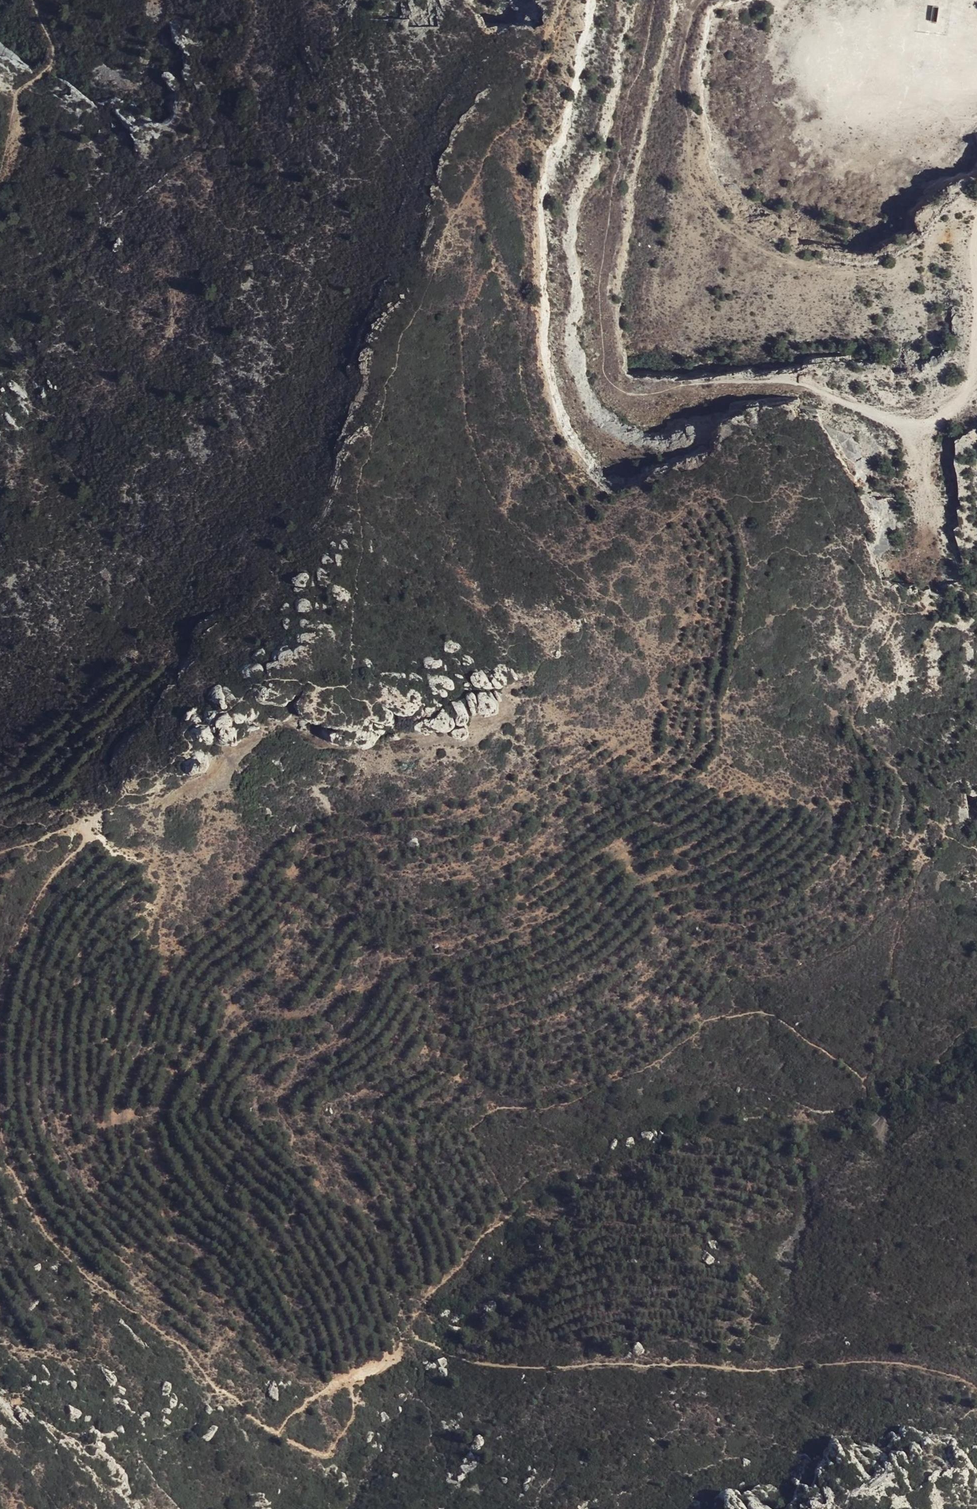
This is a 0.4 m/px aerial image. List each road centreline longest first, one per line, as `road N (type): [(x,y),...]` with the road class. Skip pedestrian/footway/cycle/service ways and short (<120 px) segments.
road 1 (track): [(976,345),(973,384),(951,414),(928,424),(866,413),(794,380)]

